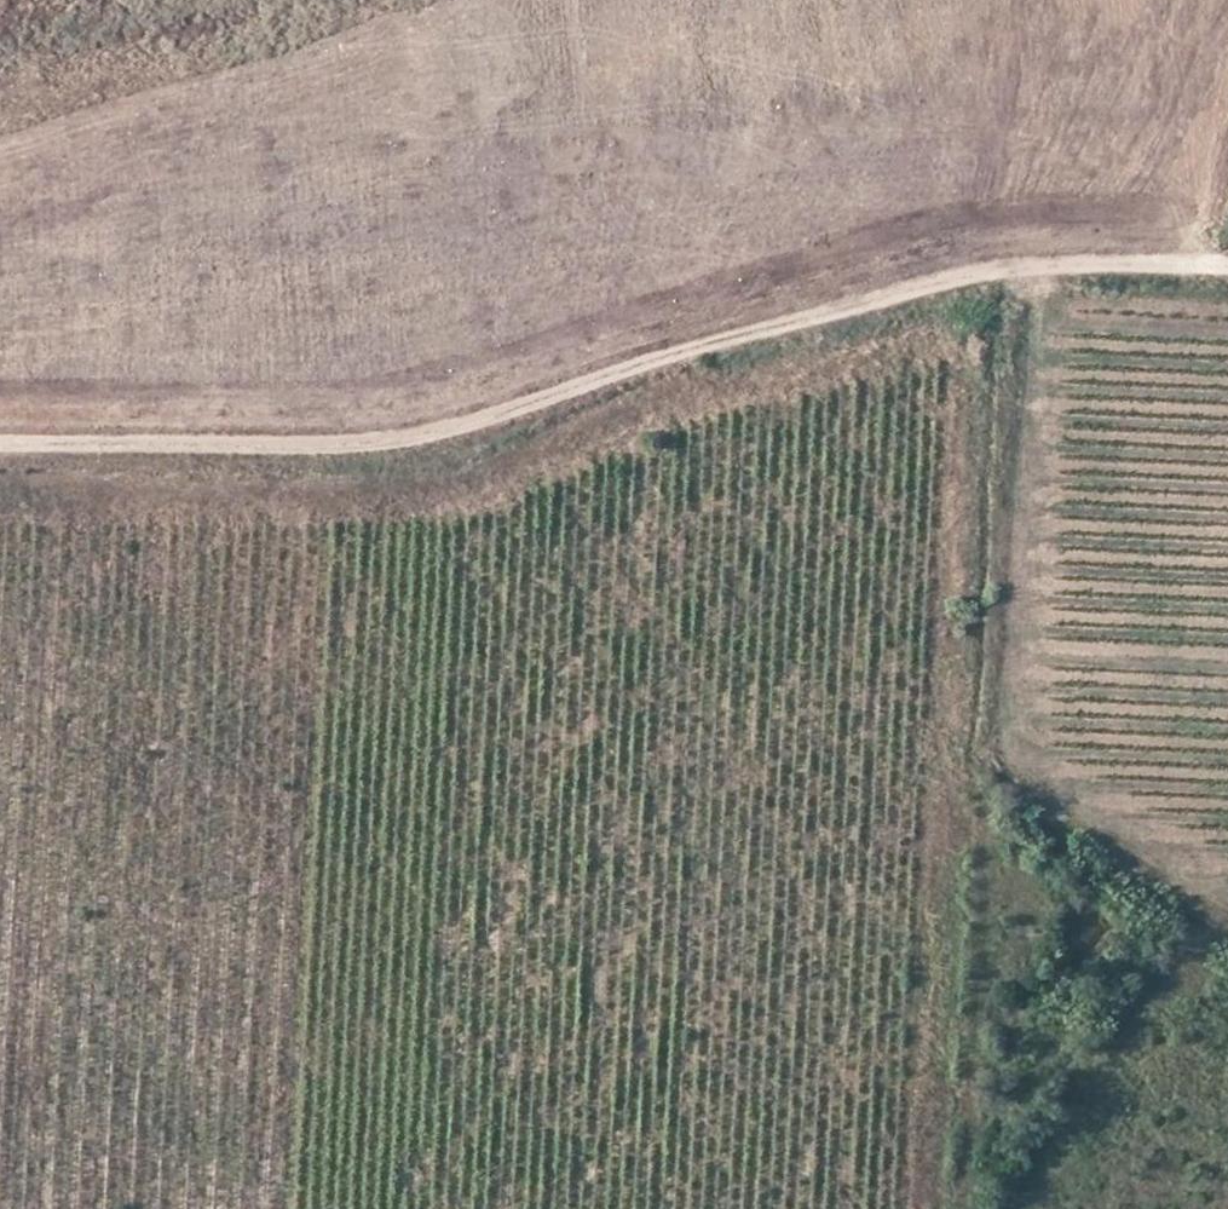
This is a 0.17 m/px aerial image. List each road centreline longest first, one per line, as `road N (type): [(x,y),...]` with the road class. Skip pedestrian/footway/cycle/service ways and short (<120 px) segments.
road 1 (track): [(0,444),(369,440),(460,432),(648,359),(1048,261),(1227,267)]

